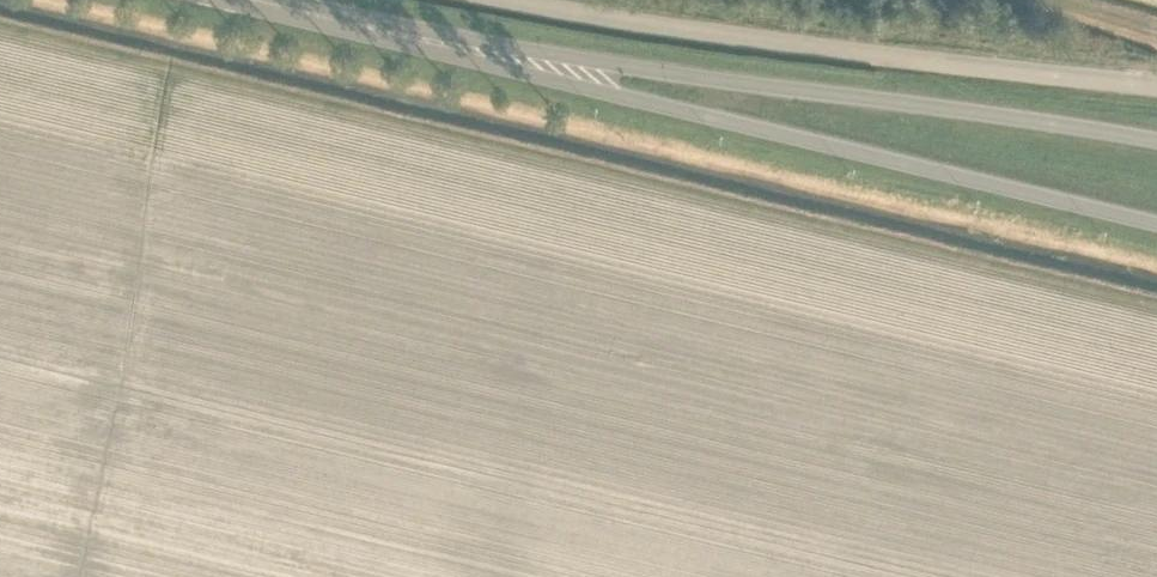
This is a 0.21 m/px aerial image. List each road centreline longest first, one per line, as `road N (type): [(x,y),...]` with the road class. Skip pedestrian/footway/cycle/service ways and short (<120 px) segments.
road 1 (primary): [(474,55),(1156,229)]
road 2 (primary): [(1156,146),(770,86),(474,55)]
road 3 (unclassified): [(1156,83),(509,0)]
road 4 (primary): [(474,55),(246,0)]

